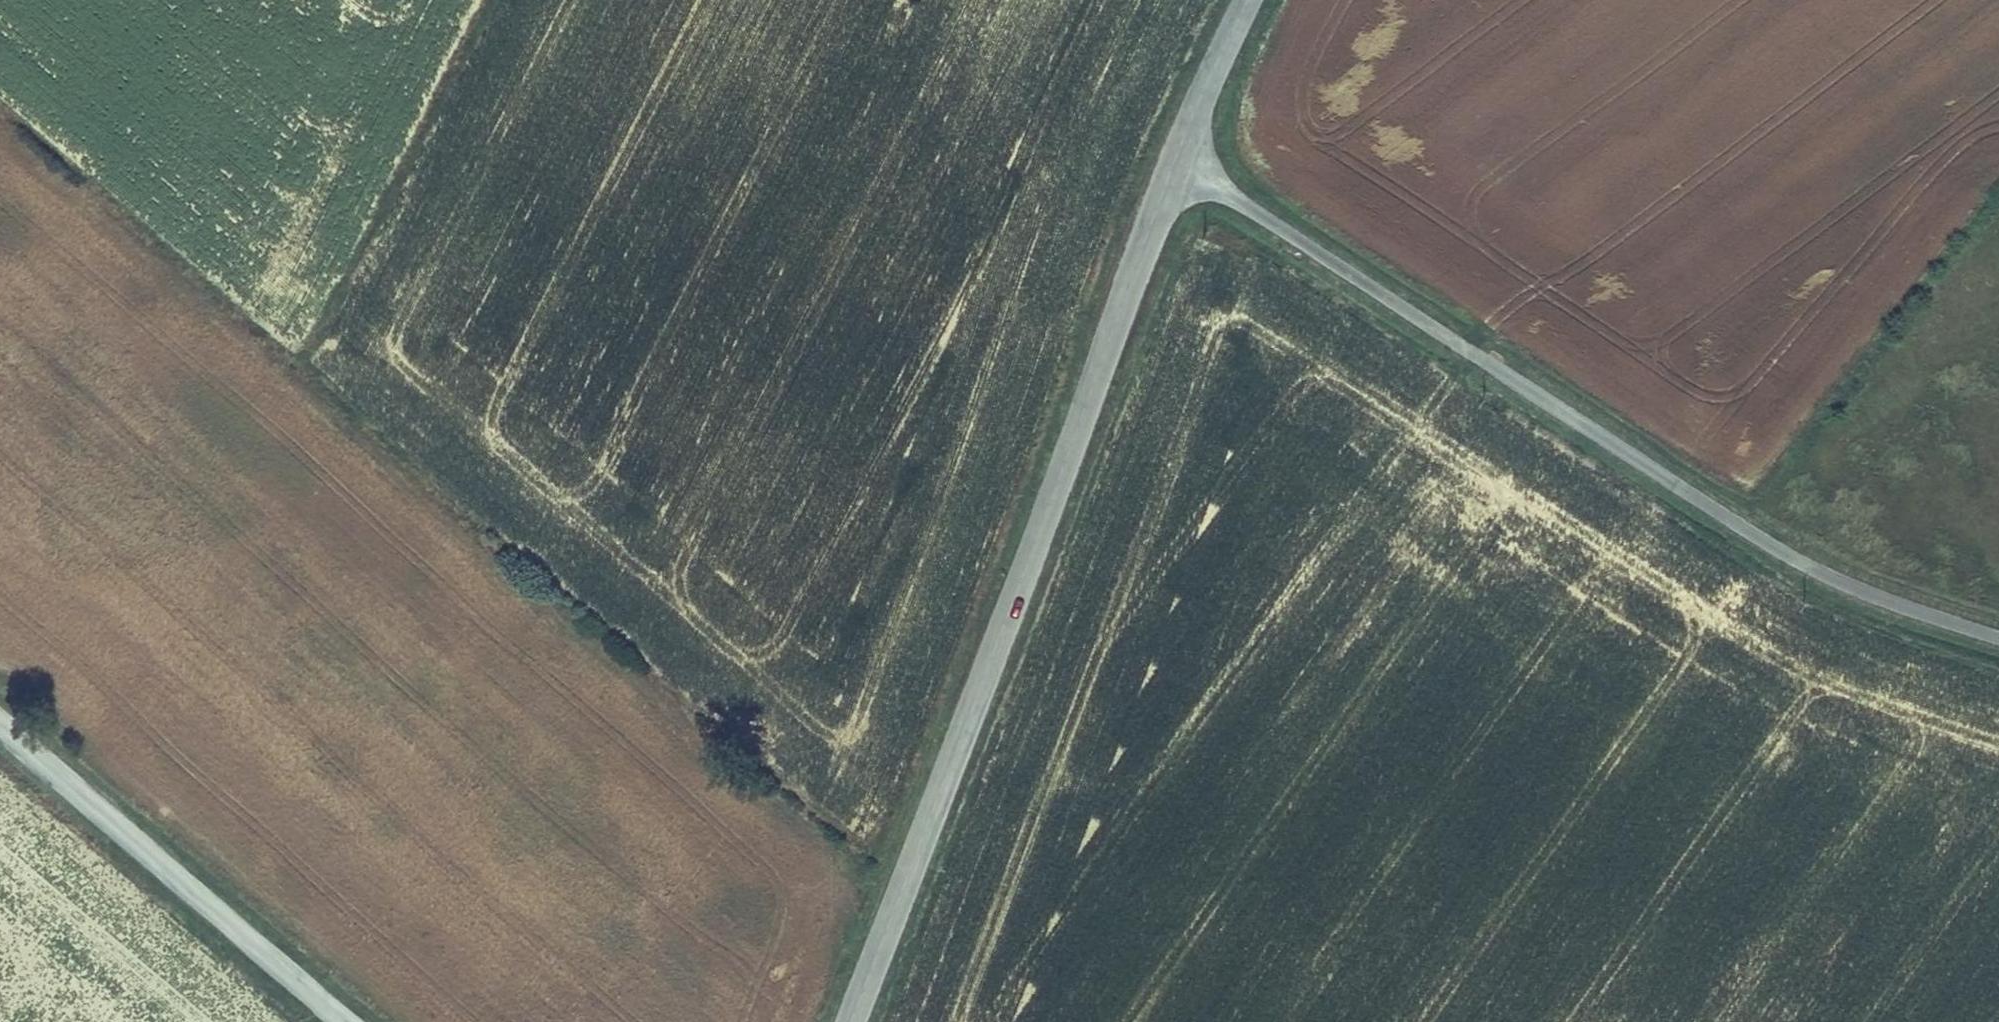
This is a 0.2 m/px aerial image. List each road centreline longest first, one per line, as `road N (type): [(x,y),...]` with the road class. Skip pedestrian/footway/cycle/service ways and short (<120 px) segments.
road 1 (unclassified): [(1175,159),(1798,561),(1998,640)]
road 2 (tertiary): [(849,1021),(1175,159)]
road 3 (tertiary): [(344,1021),(0,725)]
road 4 (tertiary): [(1175,159),(1251,0)]

